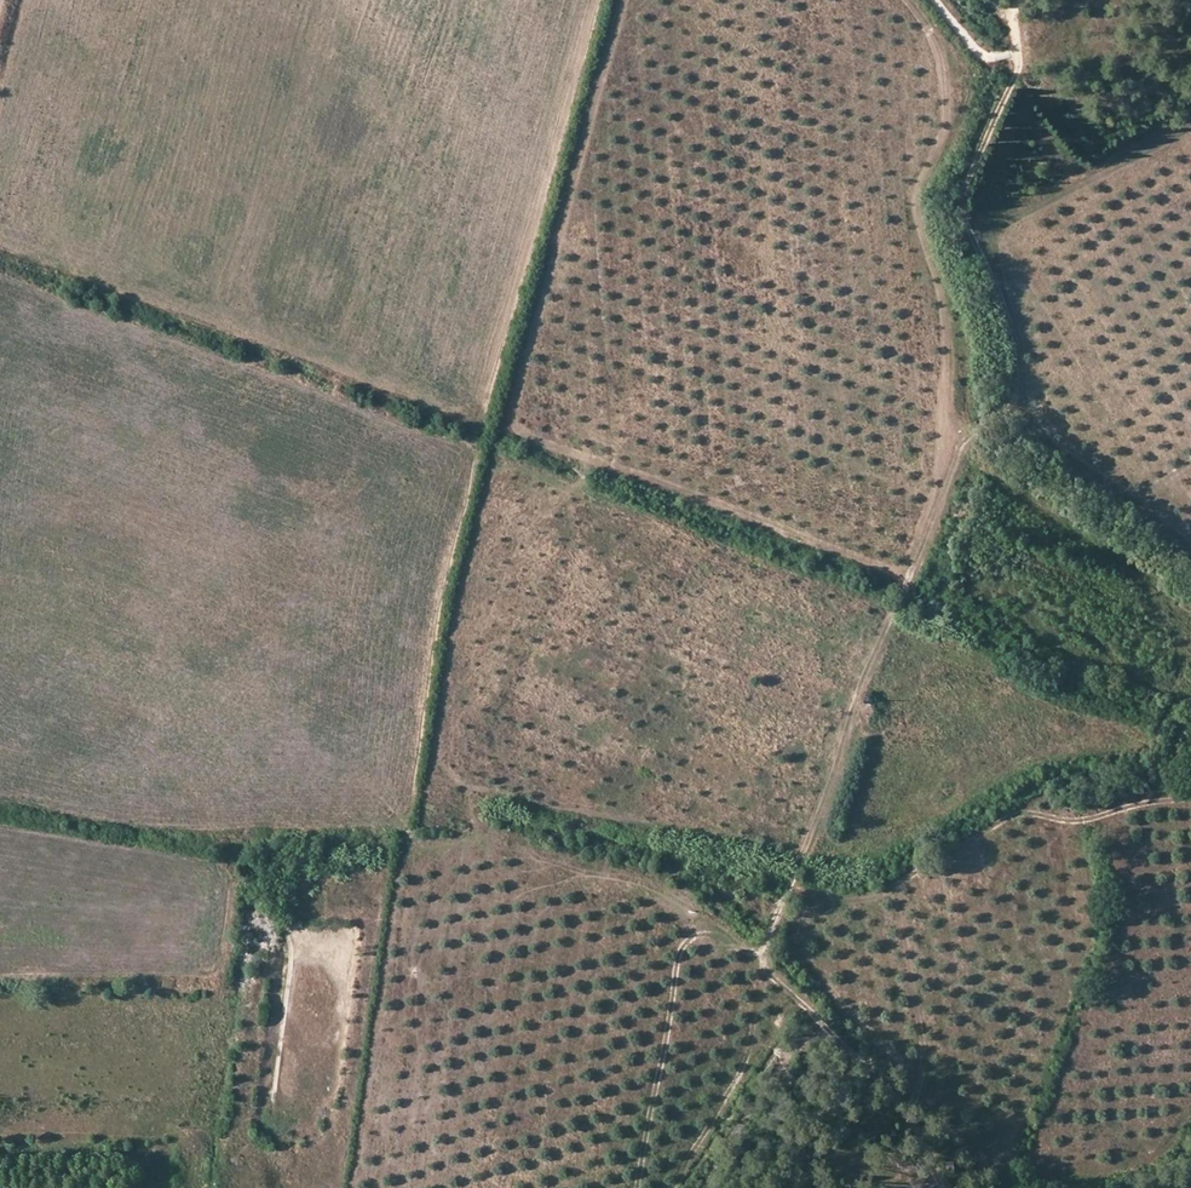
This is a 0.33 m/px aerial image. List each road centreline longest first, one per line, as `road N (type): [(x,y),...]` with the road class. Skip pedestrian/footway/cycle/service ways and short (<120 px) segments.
road 1 (track): [(682,1187),(749,1080),(770,978)]
road 2 (track): [(1017,48),(1015,81),(964,187)]

